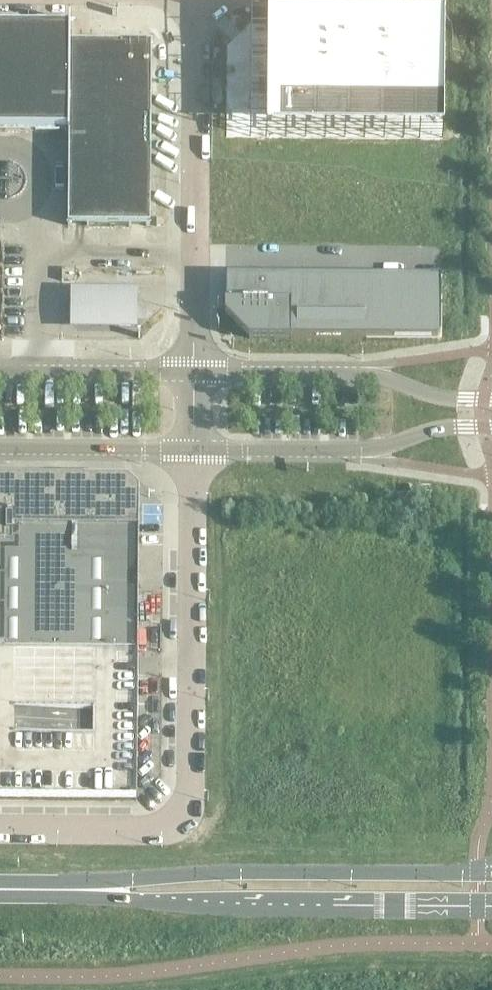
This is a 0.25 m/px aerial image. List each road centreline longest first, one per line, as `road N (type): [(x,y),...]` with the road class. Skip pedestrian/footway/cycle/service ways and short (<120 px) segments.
road 1 (unclassified): [(0,830),(162,831),(181,819),(191,791),(194,449)]
road 2 (secondary): [(491,871),(190,874),(92,889)]
road 3 (secondary): [(92,889),(177,901),(491,903)]
road 4 (unclassified): [(195,374),(197,0)]
road 5 (unclassified): [(194,449),(367,452),(450,429),(491,429)]
road 6 (unclassified): [(491,401),(436,396),(373,375),(195,374)]
road 7 (unclassified): [(195,374),(0,373)]
road 8 (unclassified): [(0,448),(194,449)]

